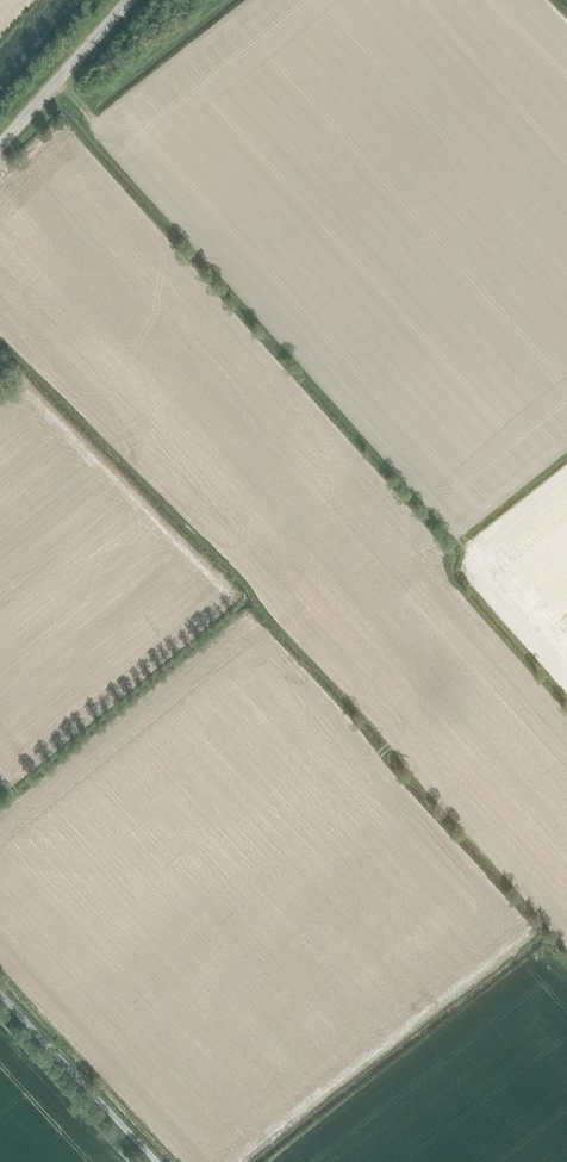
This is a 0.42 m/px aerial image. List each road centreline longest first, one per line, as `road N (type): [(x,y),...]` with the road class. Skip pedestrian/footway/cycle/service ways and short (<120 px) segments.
road 1 (unclassified): [(151,1161),(0,995)]
road 2 (unclassified): [(0,144),(128,0)]

